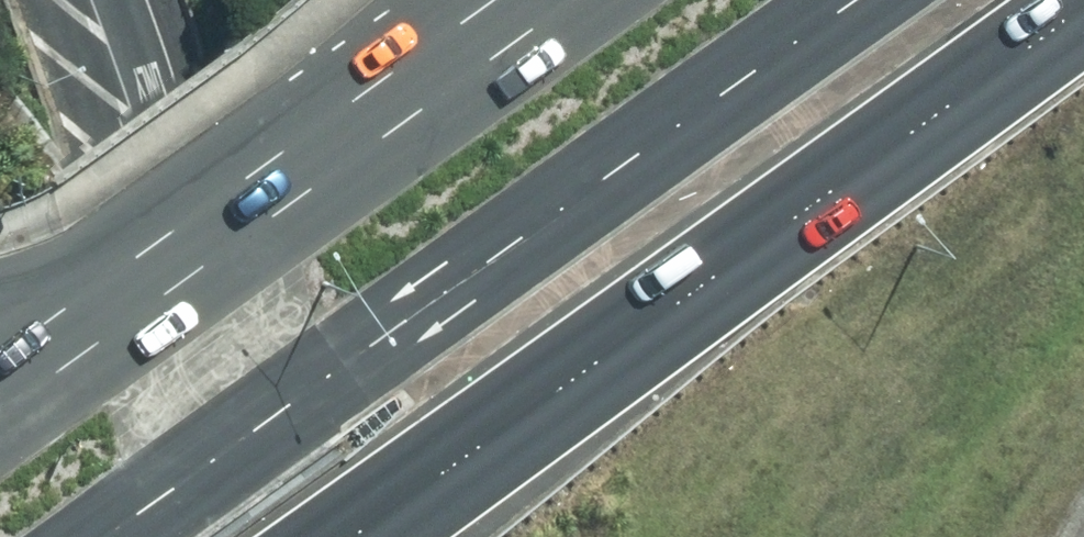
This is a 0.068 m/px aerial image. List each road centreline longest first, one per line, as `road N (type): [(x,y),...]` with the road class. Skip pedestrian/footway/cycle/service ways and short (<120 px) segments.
road 1 (motorway): [(1083,5),(345,536)]
road 2 (primary): [(837,0),(109,536)]
road 3 (primary): [(112,323),(563,0)]
road 4 (primary): [(0,402),(112,323)]

